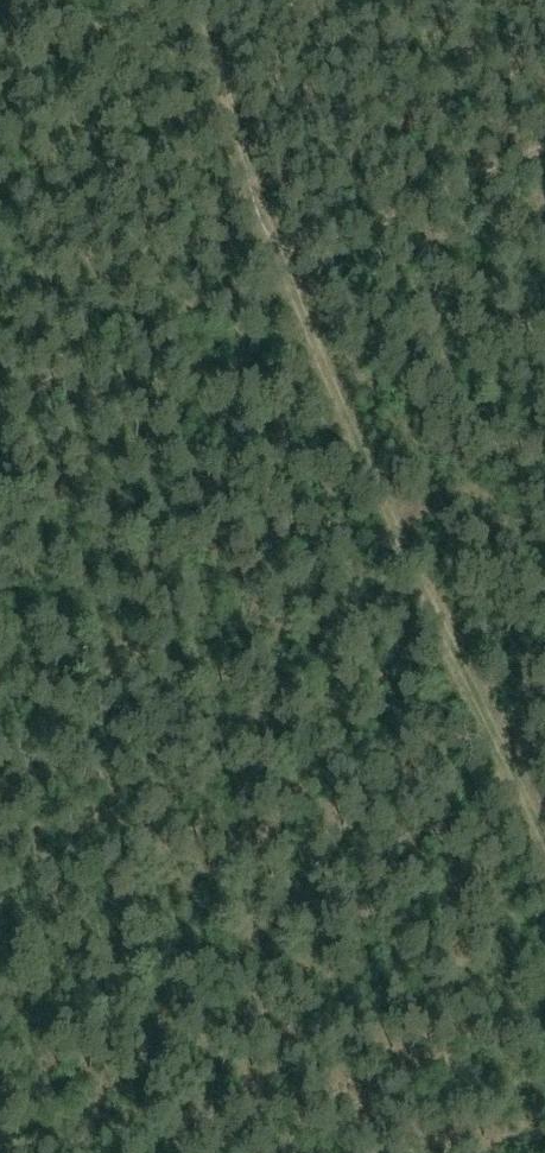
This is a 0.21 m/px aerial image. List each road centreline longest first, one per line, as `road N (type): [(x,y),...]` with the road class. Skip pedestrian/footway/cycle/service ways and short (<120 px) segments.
road 1 (track): [(292,274),(544,842)]
road 2 (track): [(292,274),(69,376),(0,399)]
road 3 (track): [(203,0),(254,188),(292,274)]

